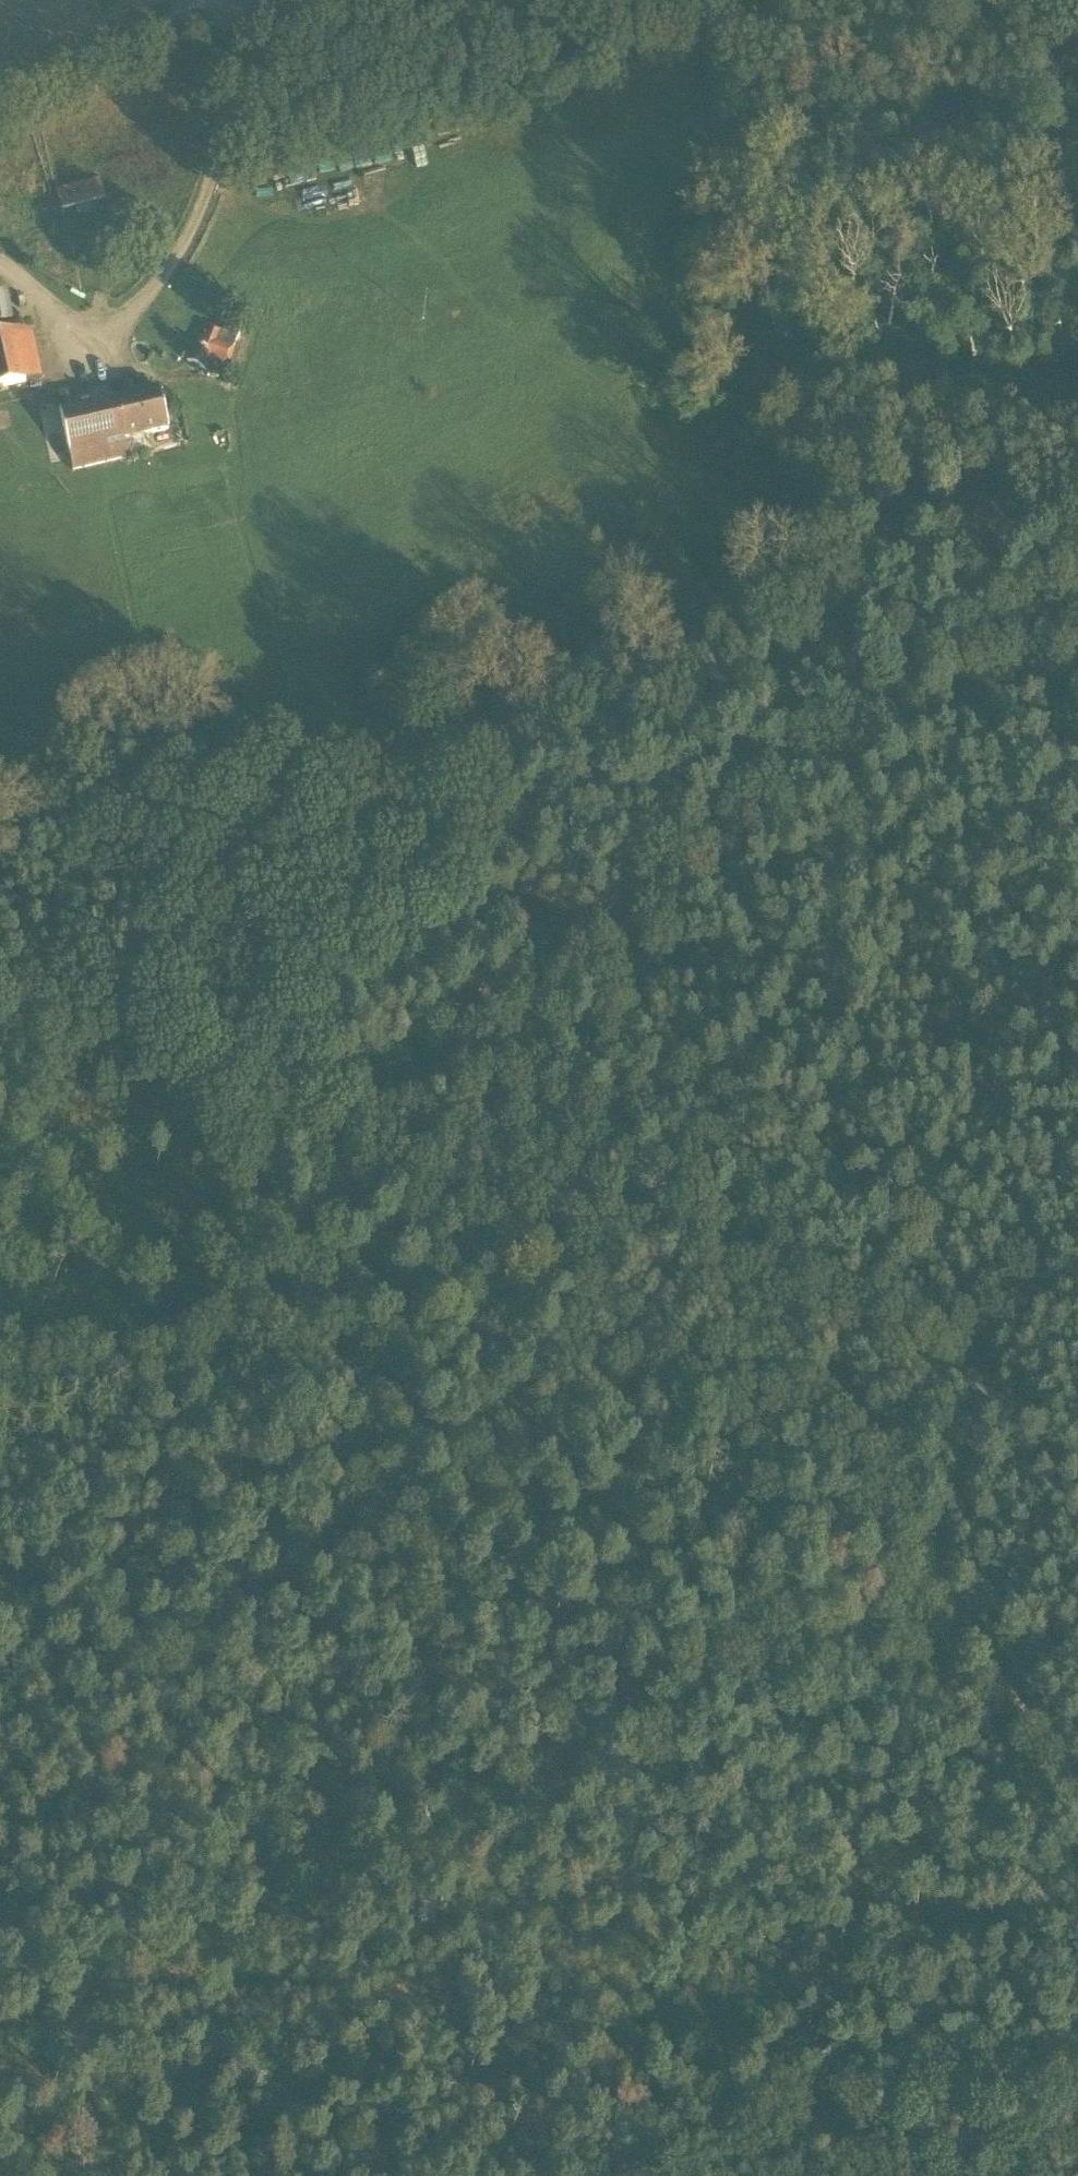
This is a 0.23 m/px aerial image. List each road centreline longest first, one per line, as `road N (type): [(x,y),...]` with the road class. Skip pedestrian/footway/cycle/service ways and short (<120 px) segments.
road 1 (track): [(0,2091),(556,1791),(928,1602)]
road 2 (track): [(379,1137),(384,1162),(409,1185),(826,1488),(928,1602)]
road 3 (residential): [(0,276),(67,326),(110,332),(144,317),(199,229),(225,151),(229,70),(206,20)]
road 4 (track): [(1077,2078),(814,2113),(664,2175)]
road 5 (track): [(158,897),(288,1024),(379,1137)]
road 6 (track): [(928,1602),(1077,1795)]
road 7 (track): [(158,897),(0,1050)]
road 8 (unclassified): [(206,20),(0,96)]
road 9 (track): [(0,782),(158,897)]
road 10 (track): [(928,1602),(987,1417)]
road 11 (track): [(95,2175),(60,2111),(0,2061)]
road 12 (track): [(987,1417),(997,1394),(1077,1339)]

